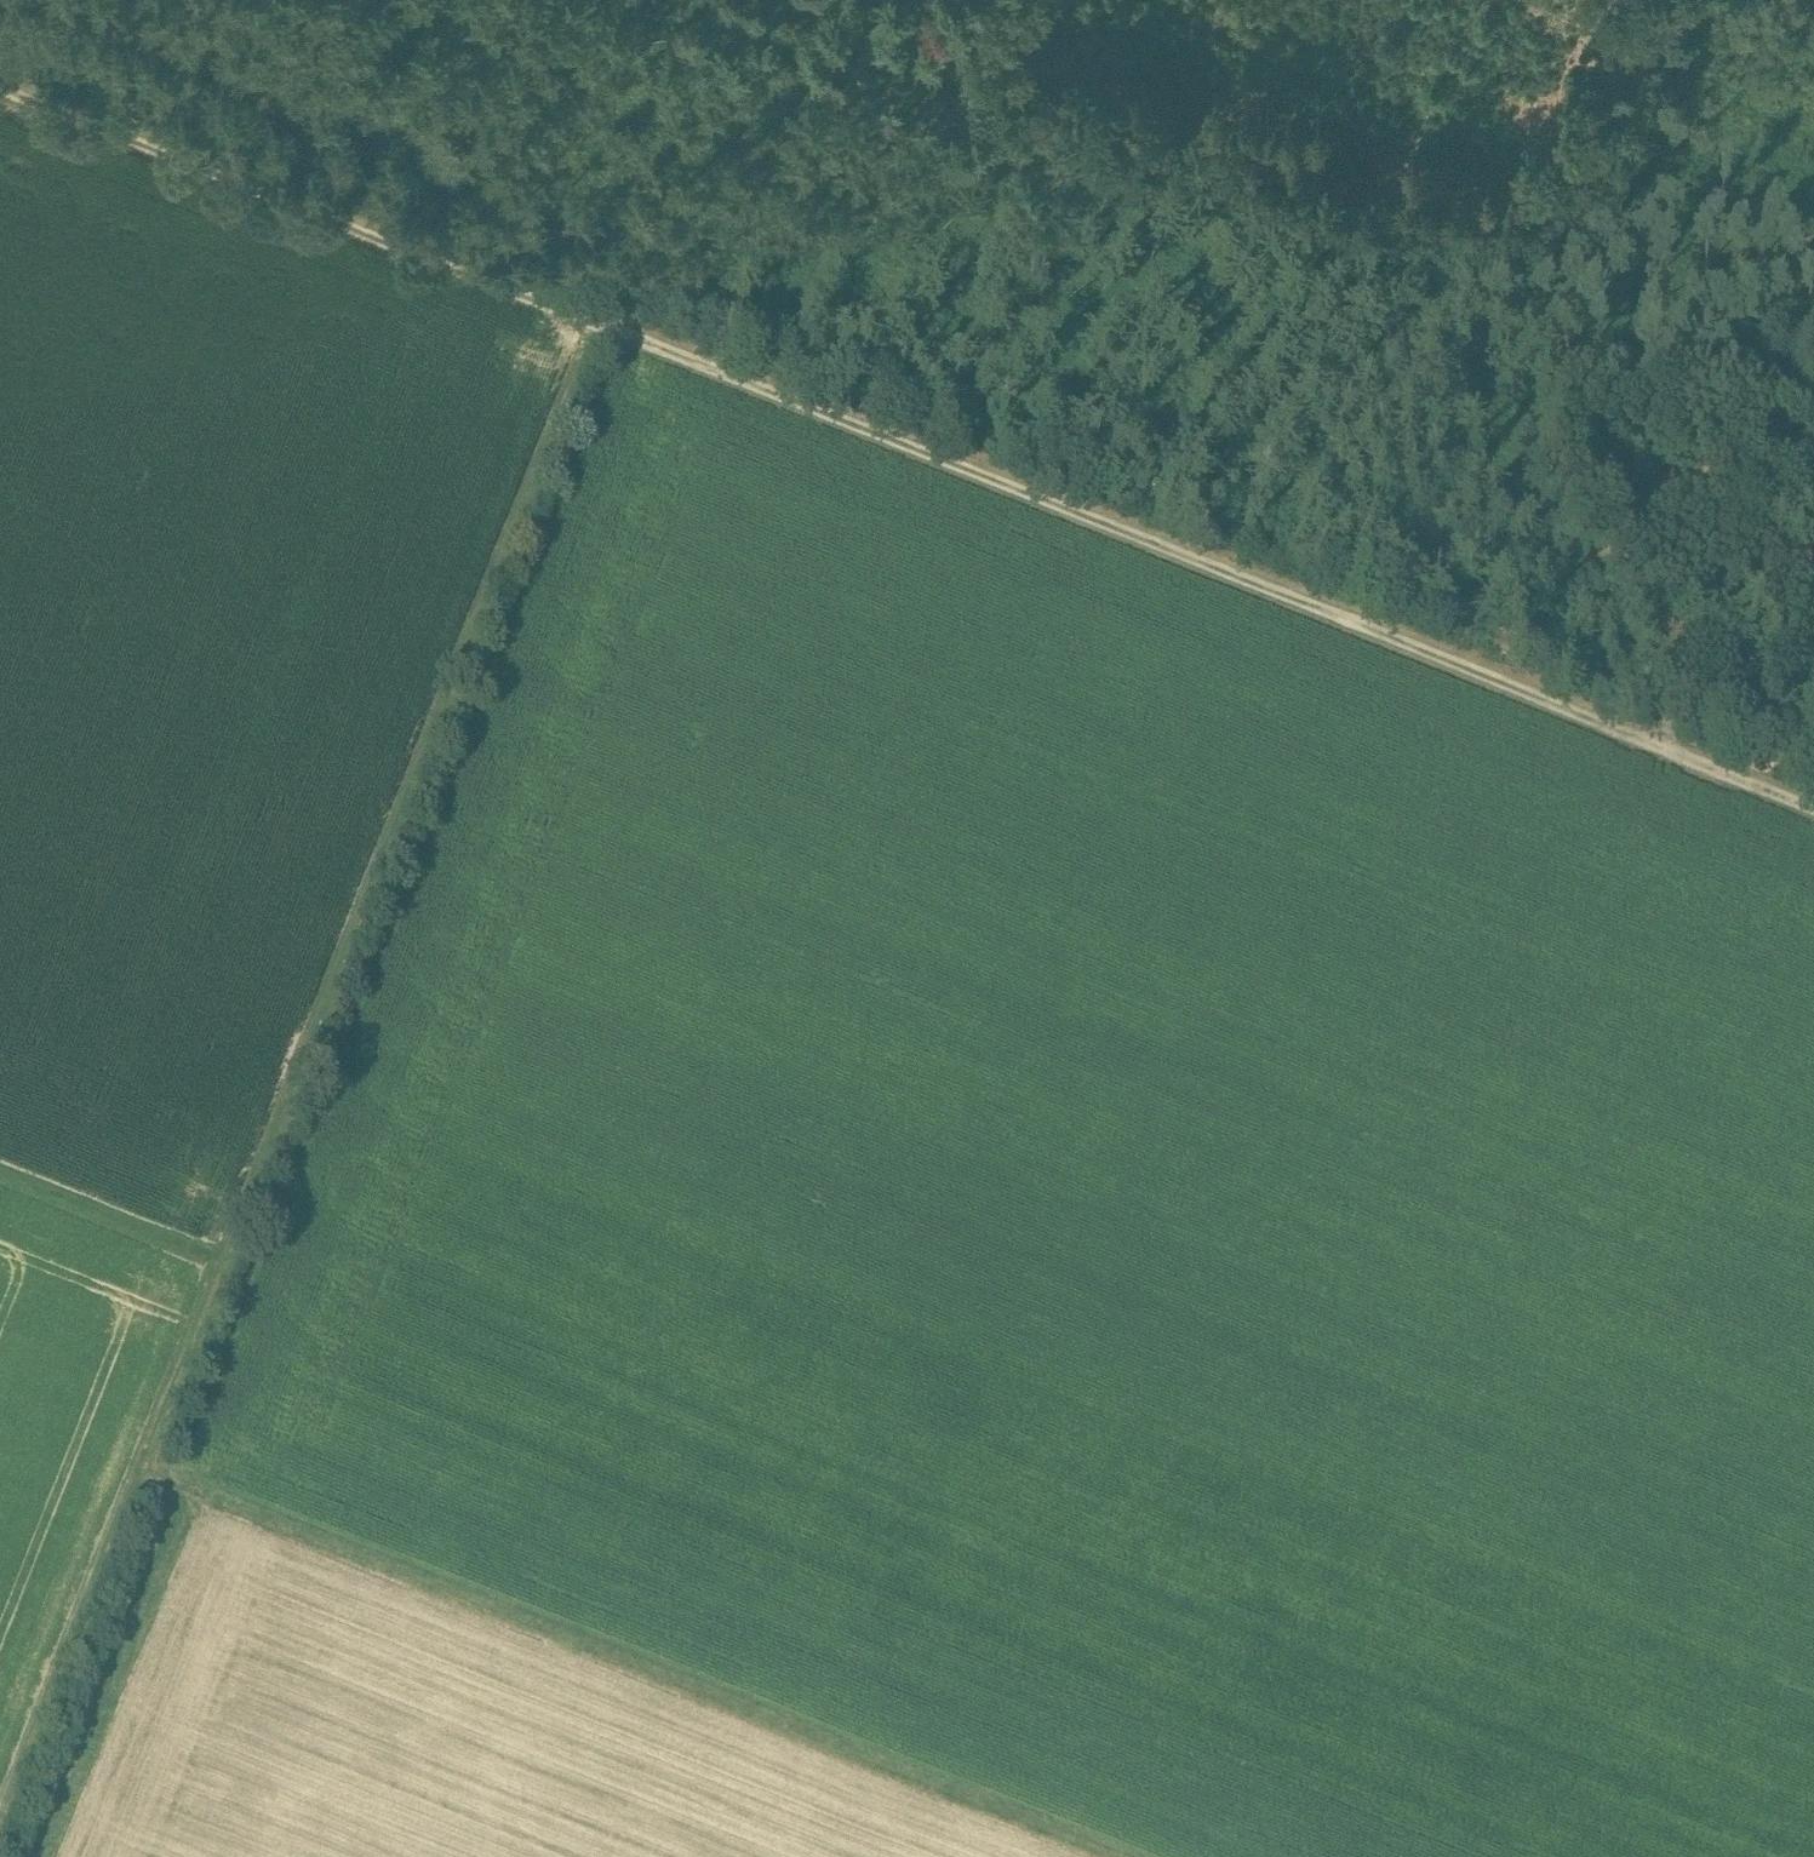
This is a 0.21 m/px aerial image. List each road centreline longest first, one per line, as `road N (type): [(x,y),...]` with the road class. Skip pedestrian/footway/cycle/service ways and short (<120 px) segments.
road 1 (track): [(0,87),(1813,804)]
road 2 (track): [(1813,290),(1631,731)]

